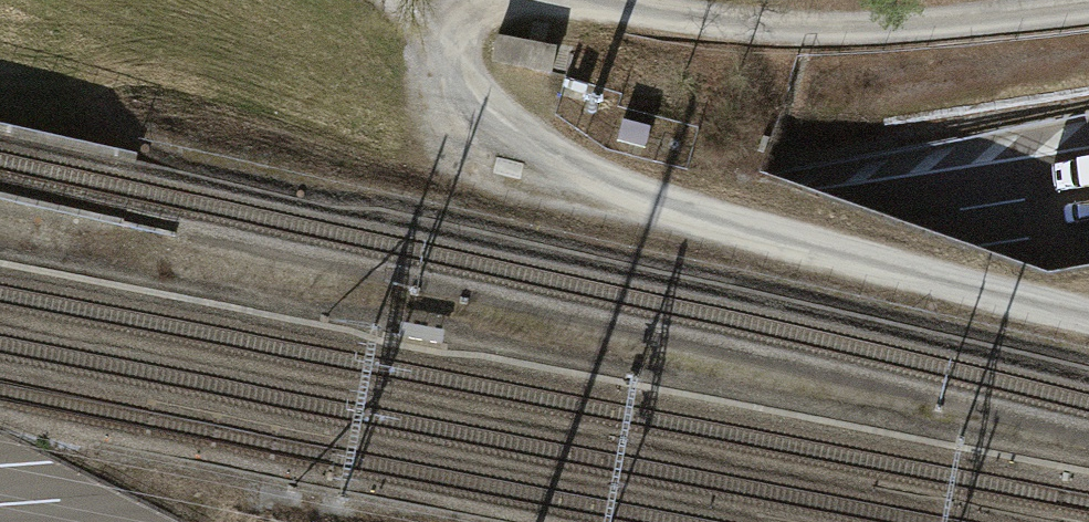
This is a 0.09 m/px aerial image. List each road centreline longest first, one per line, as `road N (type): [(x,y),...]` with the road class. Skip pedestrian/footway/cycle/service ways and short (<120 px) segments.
road 1 (motorway): [(1088,206),(932,231),(0,334)]
road 2 (motorway): [(0,486),(1088,361)]
road 3 (track): [(462,19),(453,53),(473,93),(593,174),(687,208),(1088,316)]
road 4 (track): [(1088,6),(797,28),(593,0)]

